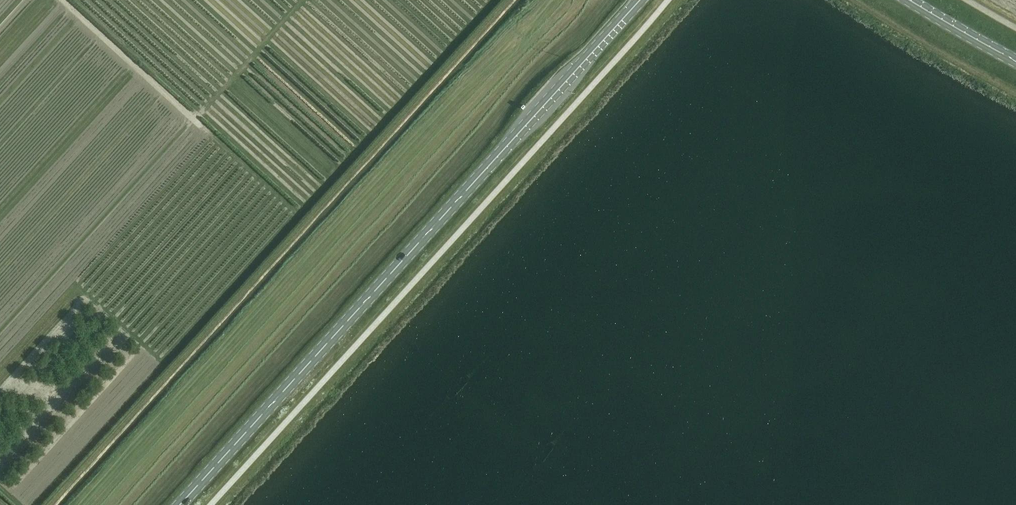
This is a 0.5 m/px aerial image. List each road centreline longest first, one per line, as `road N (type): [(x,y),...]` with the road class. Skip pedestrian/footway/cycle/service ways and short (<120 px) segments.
road 1 (secondary): [(179,504),(640,0)]
road 2 (track): [(63,0),(195,120)]
road 3 (secondary): [(1015,60),(908,0)]

